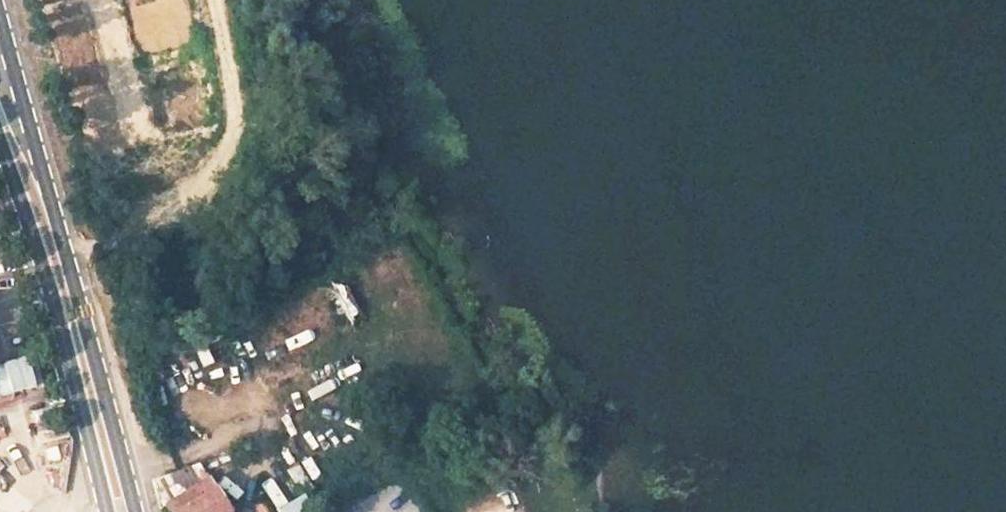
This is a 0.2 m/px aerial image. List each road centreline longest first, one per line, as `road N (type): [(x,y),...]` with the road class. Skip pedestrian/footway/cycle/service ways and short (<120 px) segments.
road 1 (primary): [(0,60),(128,511)]

